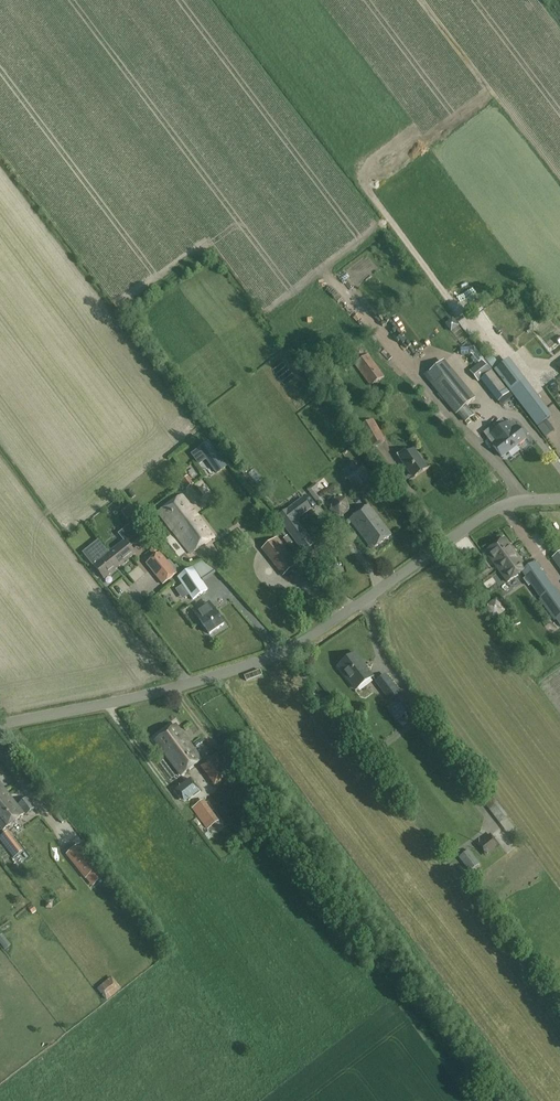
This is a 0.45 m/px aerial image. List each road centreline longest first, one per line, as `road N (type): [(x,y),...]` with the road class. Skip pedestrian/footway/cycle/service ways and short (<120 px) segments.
road 1 (unclassified): [(0,728),(272,658),(511,507),(559,503)]
road 2 (track): [(173,688),(486,1100)]

